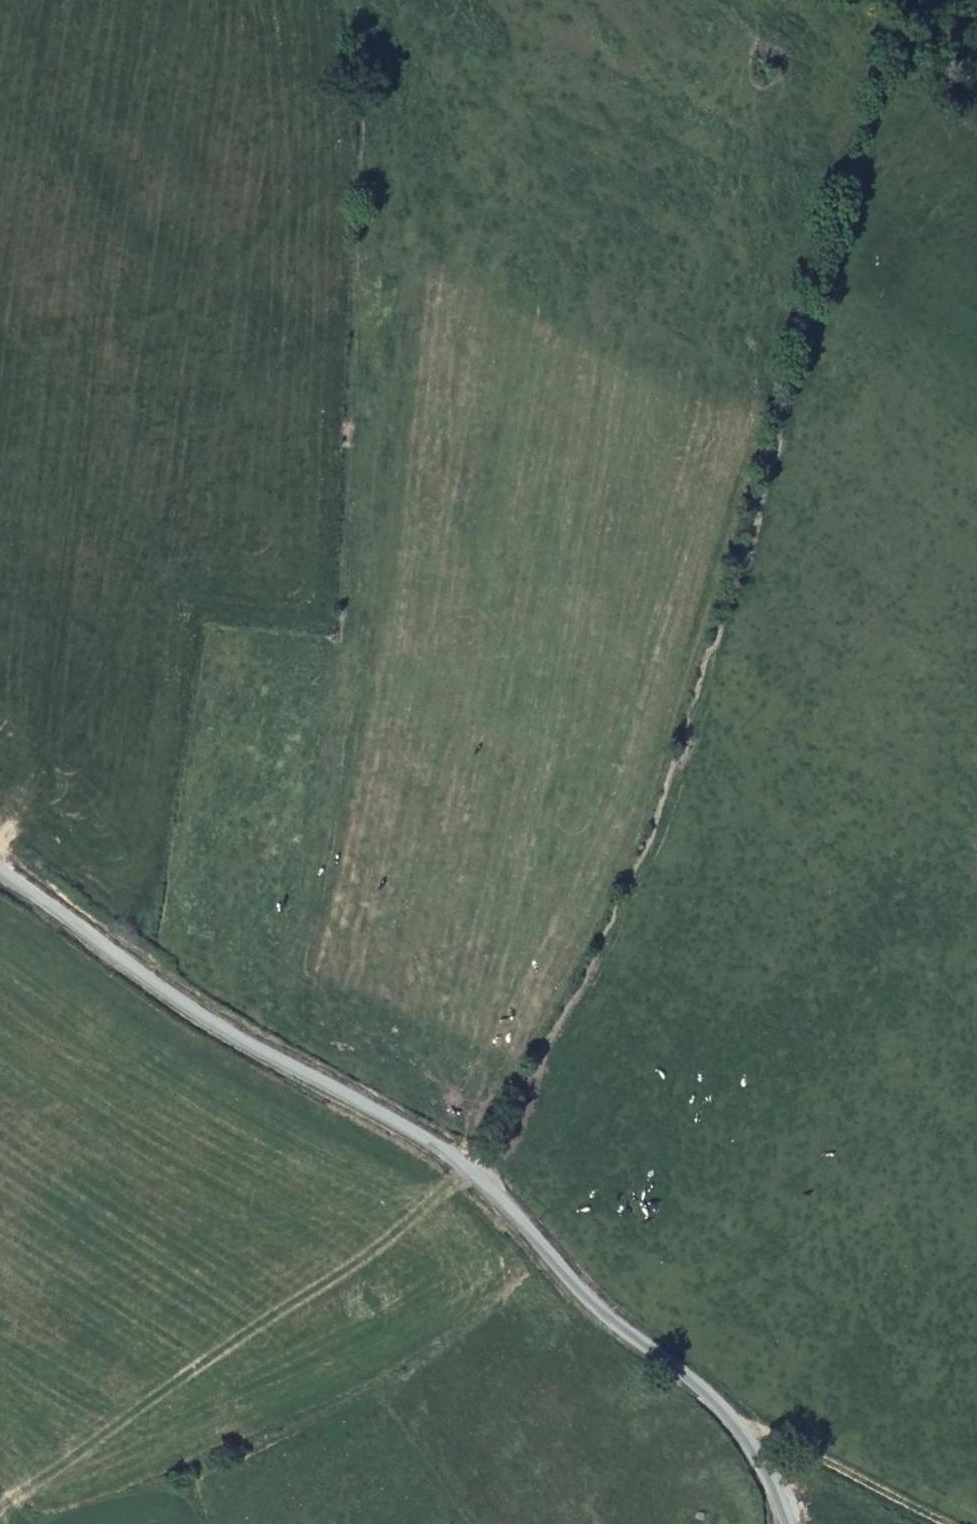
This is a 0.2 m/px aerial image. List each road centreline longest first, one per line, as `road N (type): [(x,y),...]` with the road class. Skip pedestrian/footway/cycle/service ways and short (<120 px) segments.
road 1 (unclassified): [(791,1523),(780,1484),(744,1425),(619,1328),(465,1163),(232,1032),(0,872)]
road 2 (track): [(937,1523),(744,1425)]

